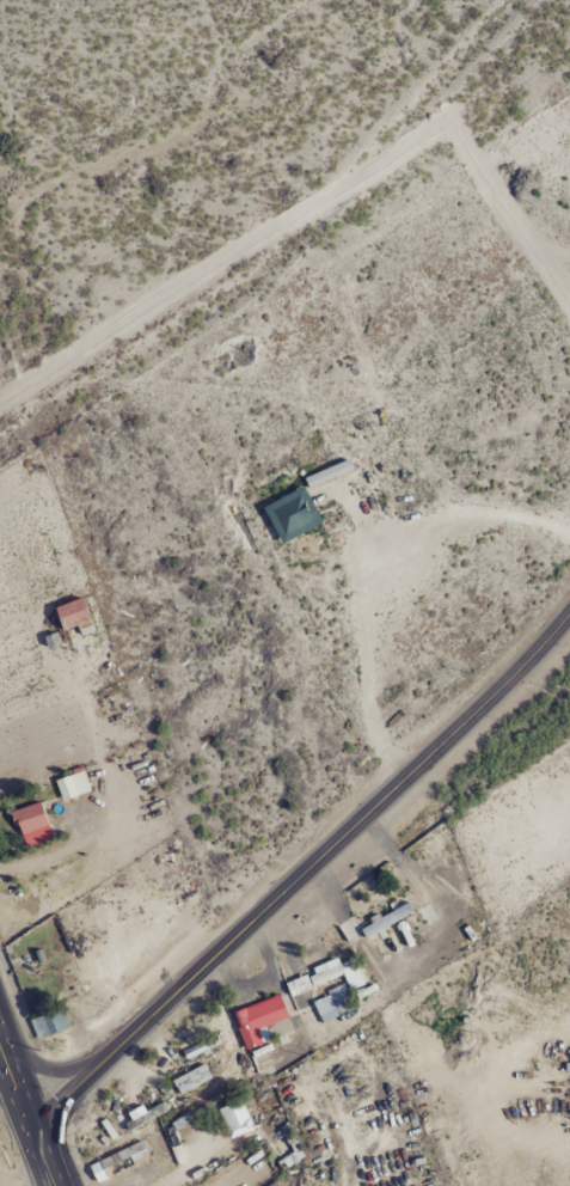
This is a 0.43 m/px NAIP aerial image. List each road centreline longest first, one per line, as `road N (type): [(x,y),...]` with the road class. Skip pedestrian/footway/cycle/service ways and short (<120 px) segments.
road 1 (tertiary): [(569,608),(489,696),(102,1060),(22,1101)]
road 2 (trunk): [(54,1185),(0,1048)]

